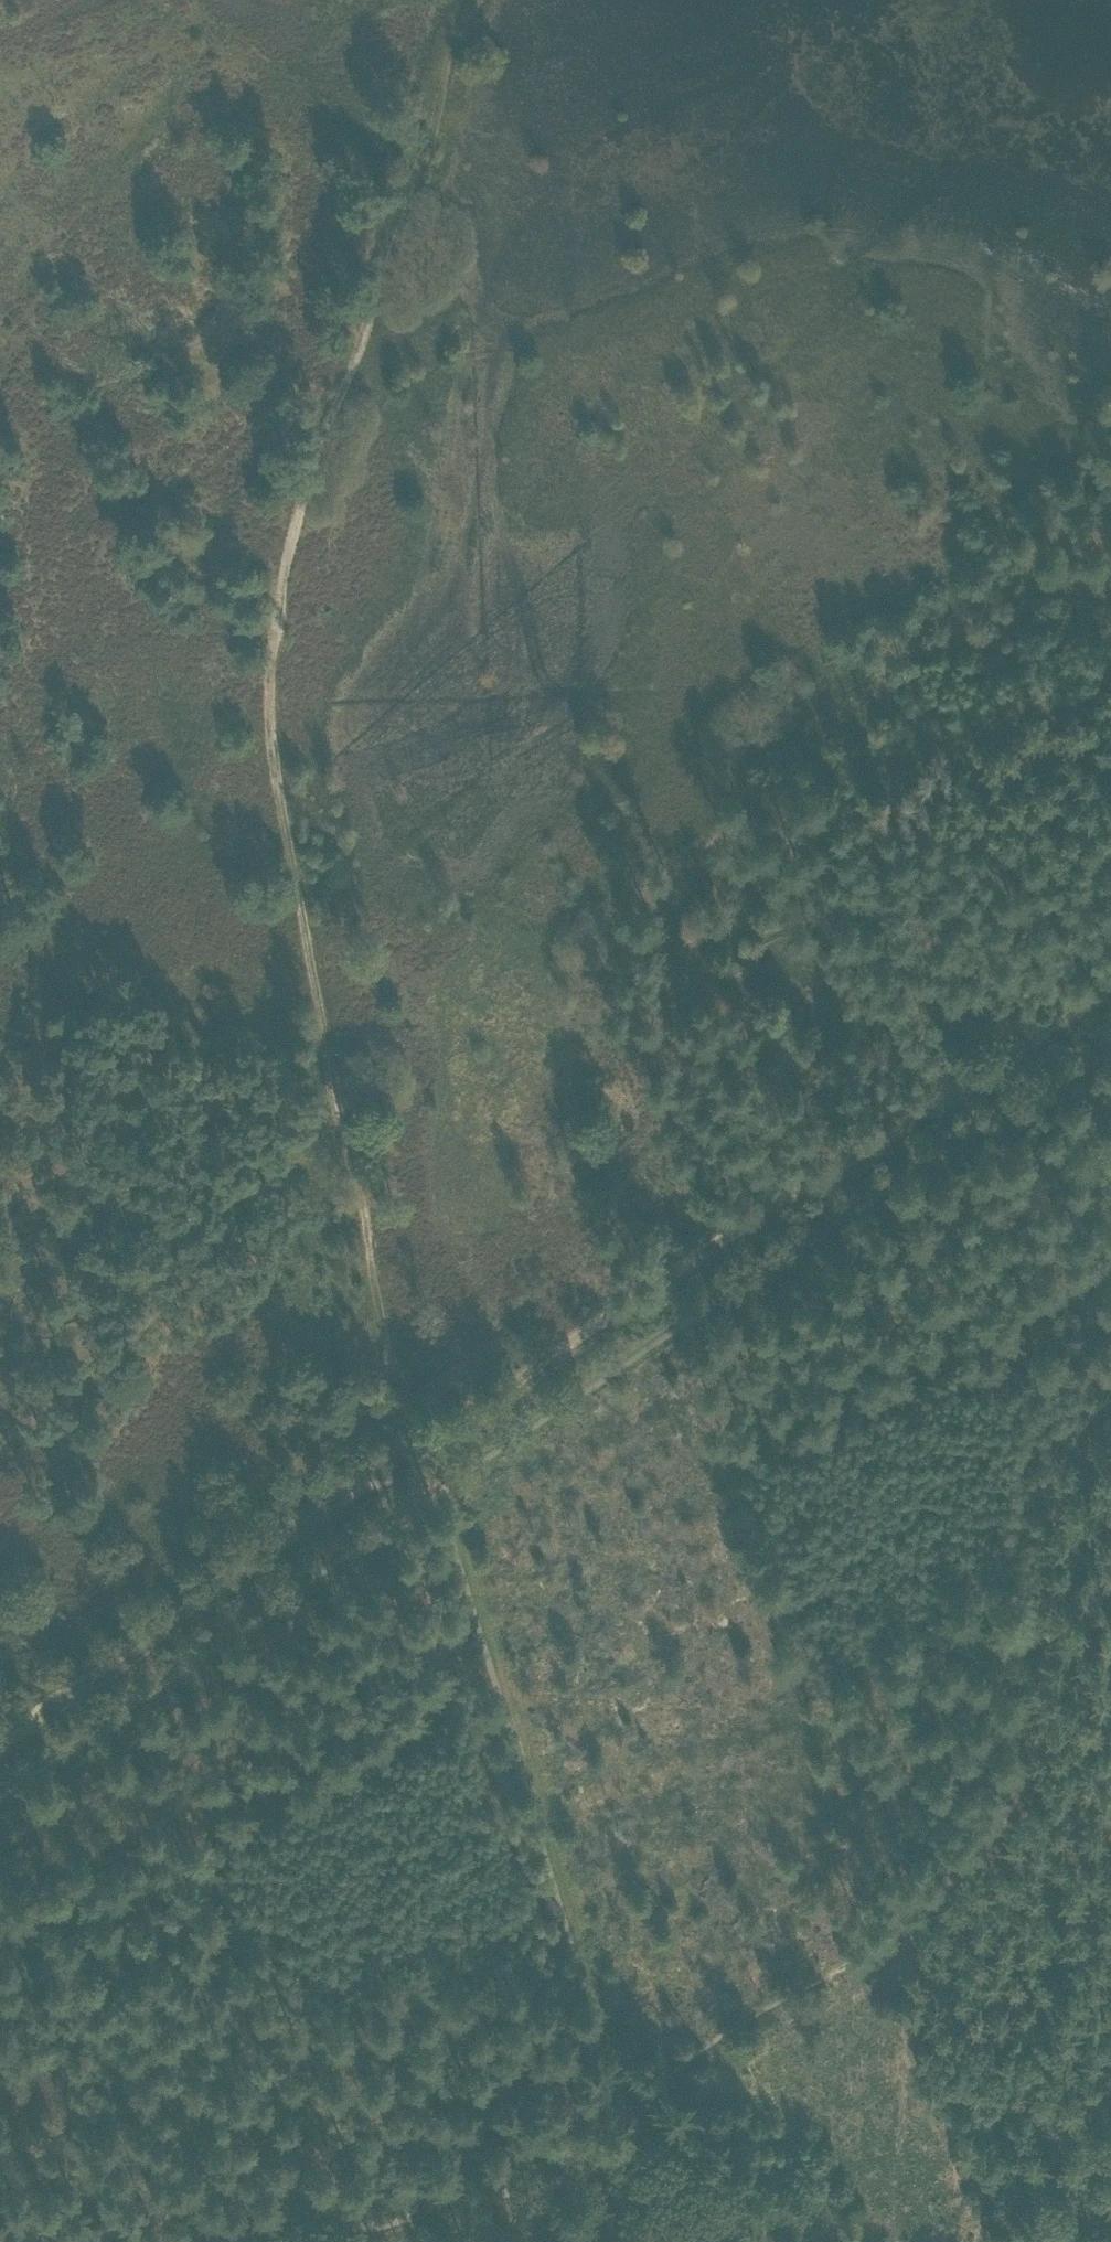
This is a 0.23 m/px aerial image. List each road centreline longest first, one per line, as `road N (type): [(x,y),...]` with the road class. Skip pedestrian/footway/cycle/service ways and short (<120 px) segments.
road 1 (track): [(479,0),(459,24),(284,559),(269,685),(278,797),(370,1246),(399,1380),(430,1447)]
road 2 (track): [(1110,988),(453,1431)]
road 3 (track): [(453,1431),(654,2163)]
road 4 (track): [(430,1447),(0,1741)]
road 5 (track): [(638,2169),(290,2241)]

